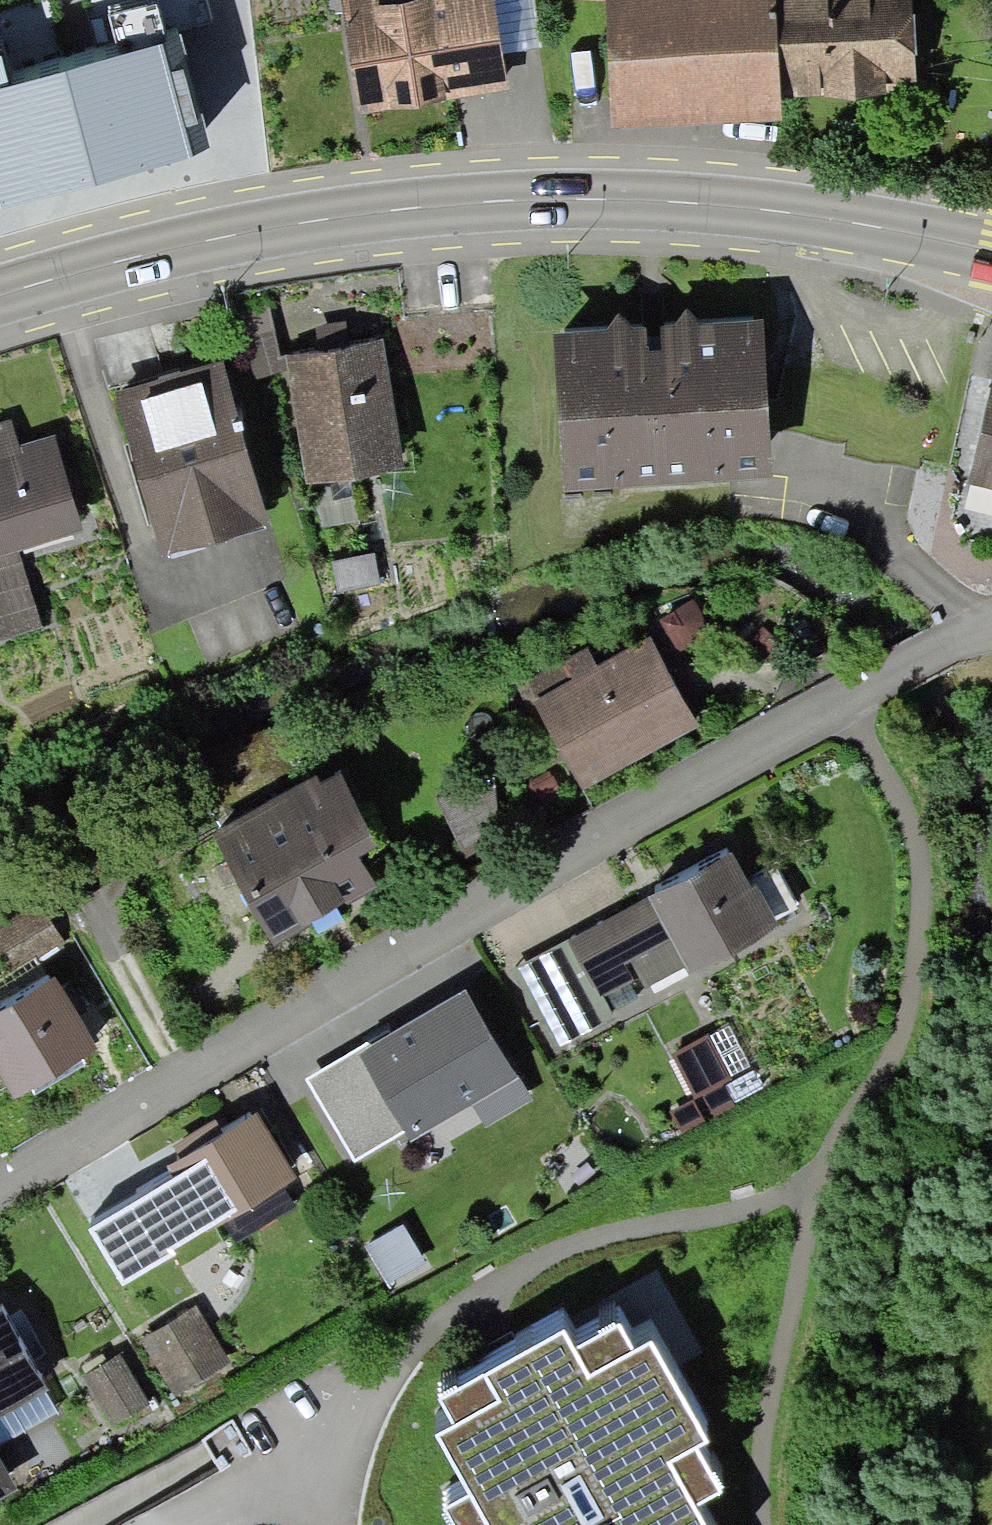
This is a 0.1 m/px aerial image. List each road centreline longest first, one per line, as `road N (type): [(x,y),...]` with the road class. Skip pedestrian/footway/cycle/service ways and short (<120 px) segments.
road 1 (unclassified): [(991,634),(545,871),(0,1185)]
road 2 (secondary): [(991,250),(686,202),(554,200),(294,225),(156,251),(0,296)]

